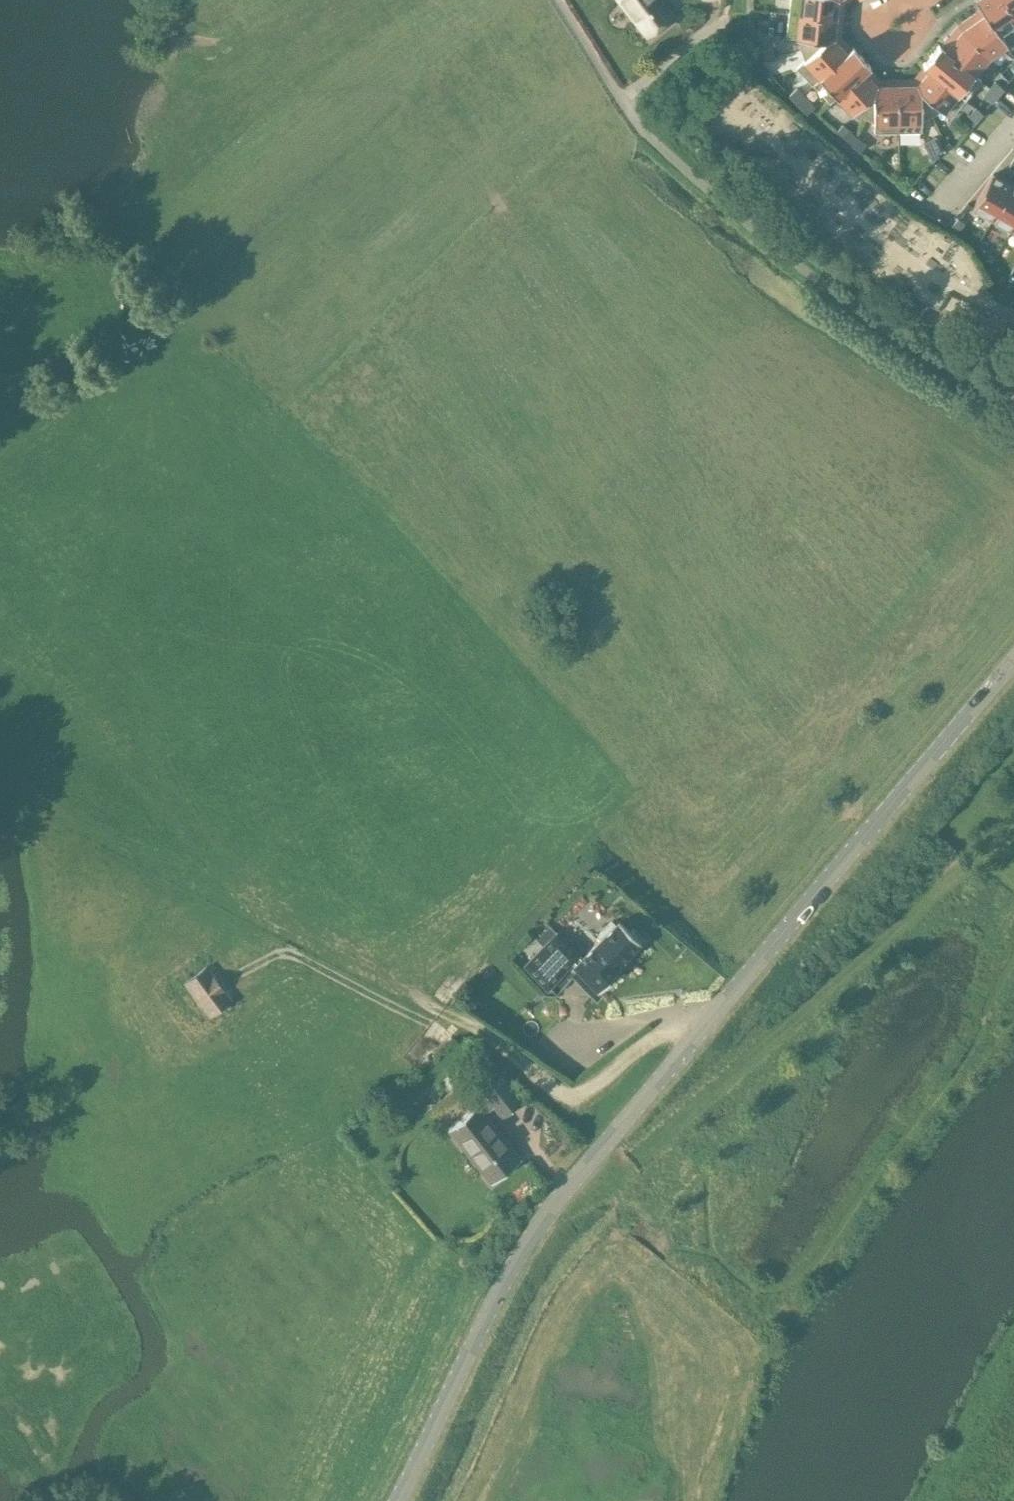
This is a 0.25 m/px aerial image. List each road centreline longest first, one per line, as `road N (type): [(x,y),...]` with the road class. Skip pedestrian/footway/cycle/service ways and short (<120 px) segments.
road 1 (tertiary): [(396,1500),(492,1306),(568,1187),(1013,659)]
road 2 (unclassified): [(1013,407),(846,303),(672,158),(623,103),(557,0)]
road 3 (track): [(1013,315),(919,268),(711,93)]

